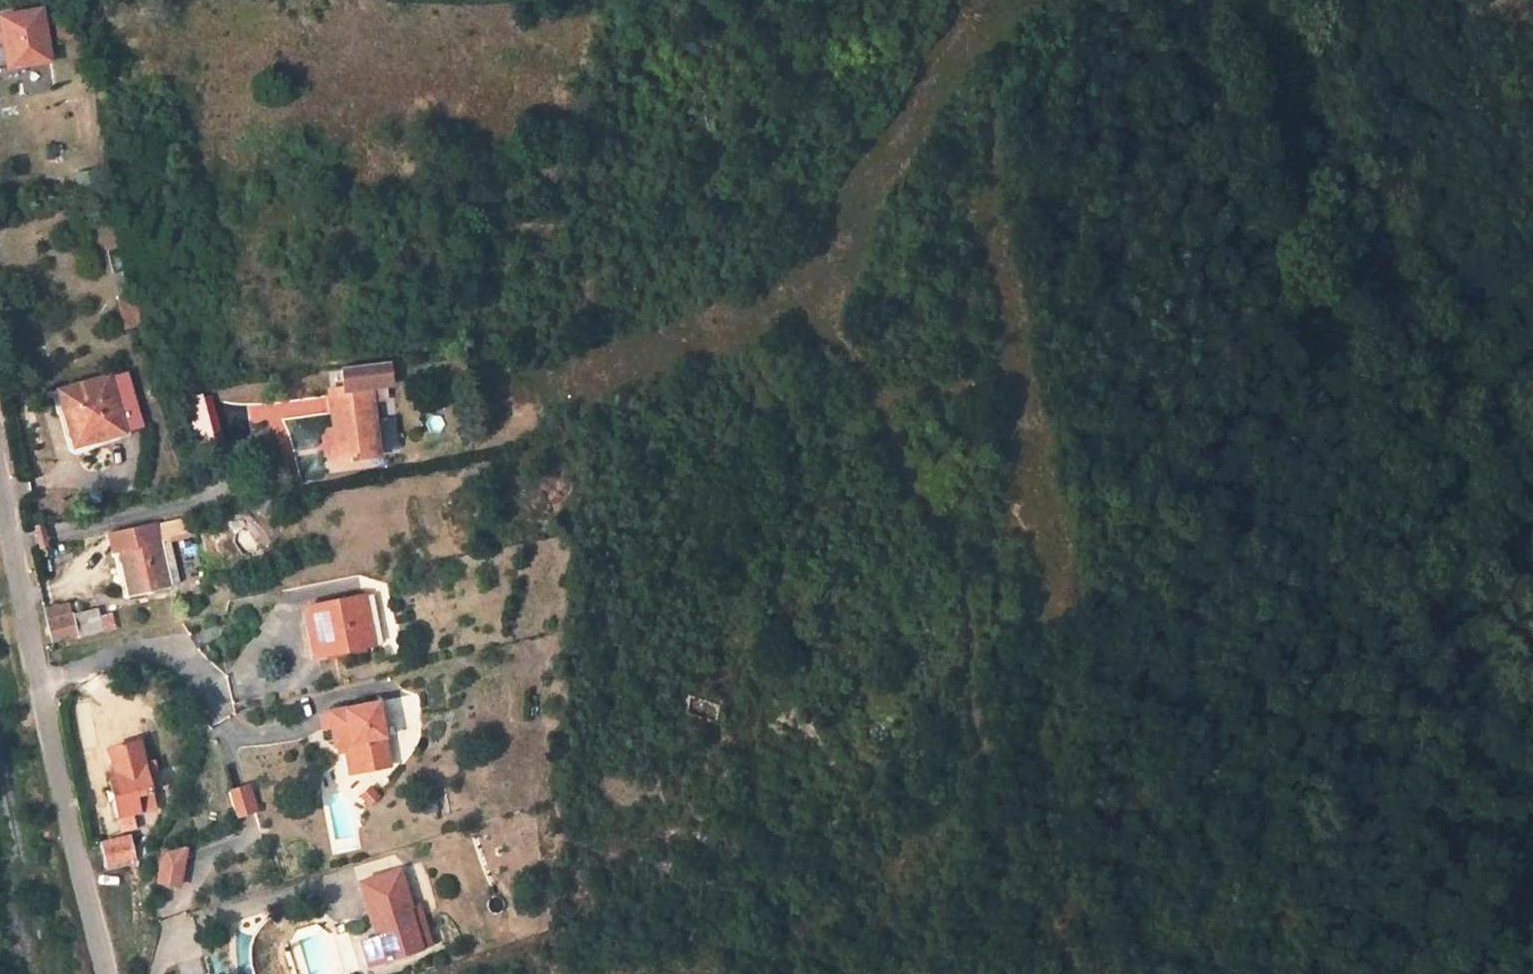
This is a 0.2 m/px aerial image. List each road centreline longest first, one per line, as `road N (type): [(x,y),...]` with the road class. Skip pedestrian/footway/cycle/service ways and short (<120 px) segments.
road 1 (unclassified): [(1198,0),(1200,52),(1256,267),(1426,614),(1490,786),(1517,973)]
road 2 (unclassified): [(106,973),(0,485)]

